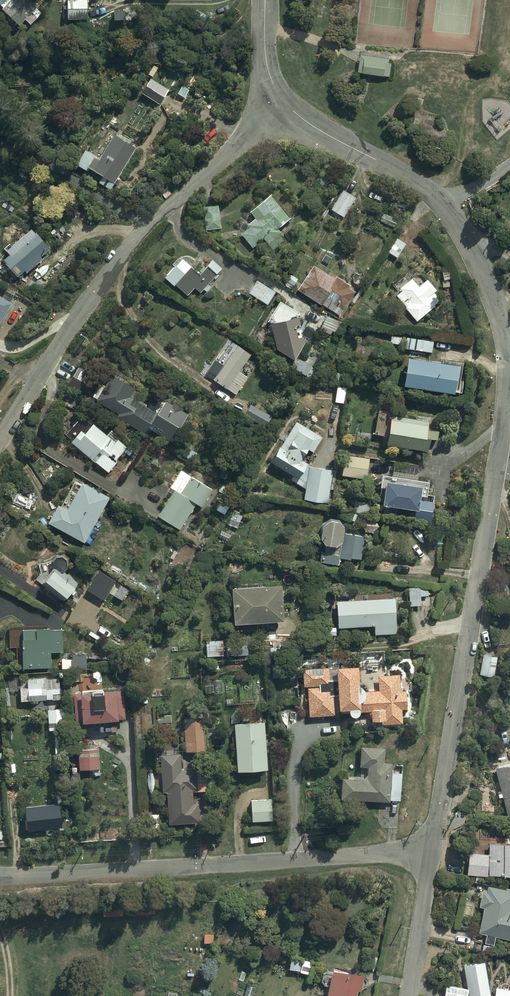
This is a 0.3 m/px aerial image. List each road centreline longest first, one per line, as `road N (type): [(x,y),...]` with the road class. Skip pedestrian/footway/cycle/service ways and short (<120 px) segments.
road 1 (residential): [(280,98),(444,205),(475,252),(505,338),(504,429),(433,851)]
road 2 (residential): [(0,438),(125,254),(280,98)]
road 3 (residential): [(433,851),(0,876)]
road 4 (residential): [(433,851),(410,995)]

